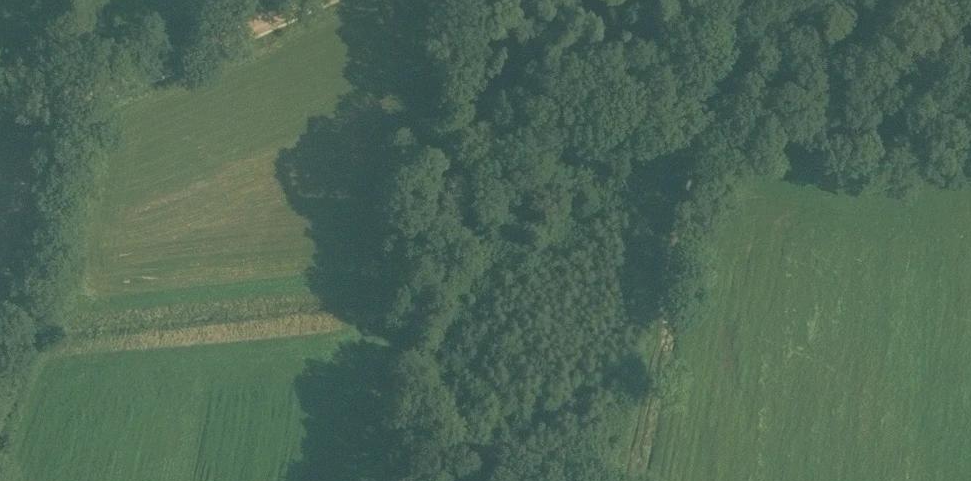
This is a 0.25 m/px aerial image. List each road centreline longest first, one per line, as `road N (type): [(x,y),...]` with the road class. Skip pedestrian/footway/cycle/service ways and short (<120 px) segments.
road 1 (track): [(750,0),(659,480)]
road 2 (track): [(327,0),(77,106),(0,111)]

